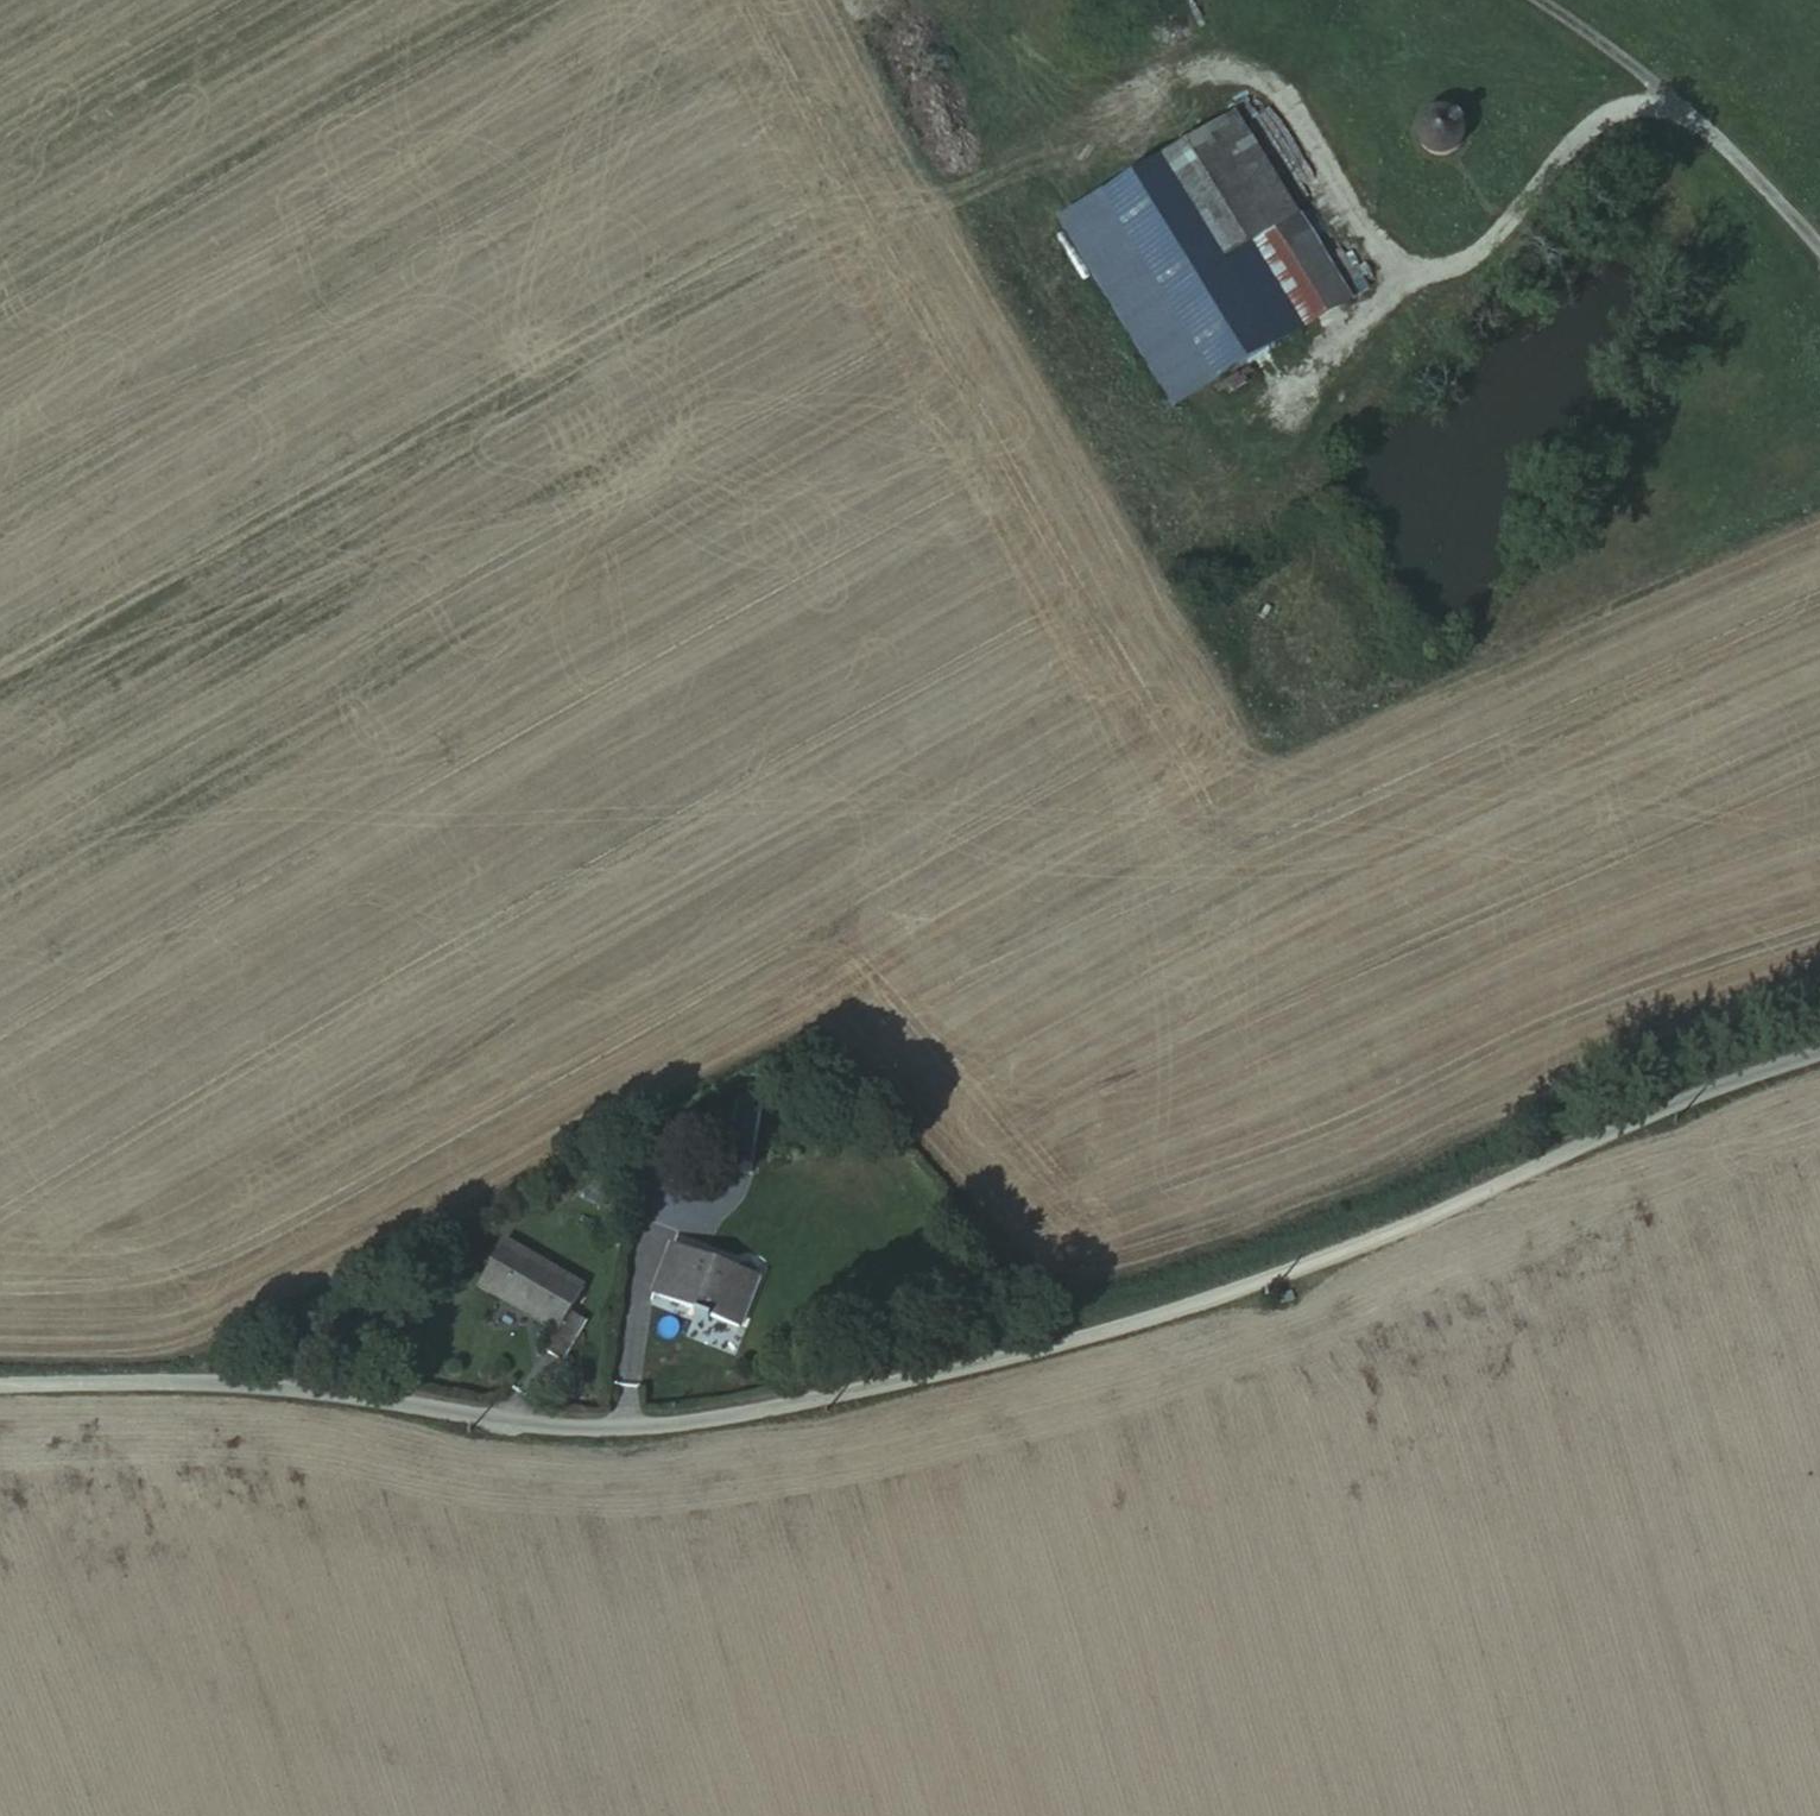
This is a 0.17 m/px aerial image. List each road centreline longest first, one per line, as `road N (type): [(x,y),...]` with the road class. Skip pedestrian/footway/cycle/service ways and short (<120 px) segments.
road 1 (unclassified): [(1819,1046),(1708,1081),(1341,1243),(1023,1346),(705,1414),(615,1419),(249,1380),(0,1379)]

